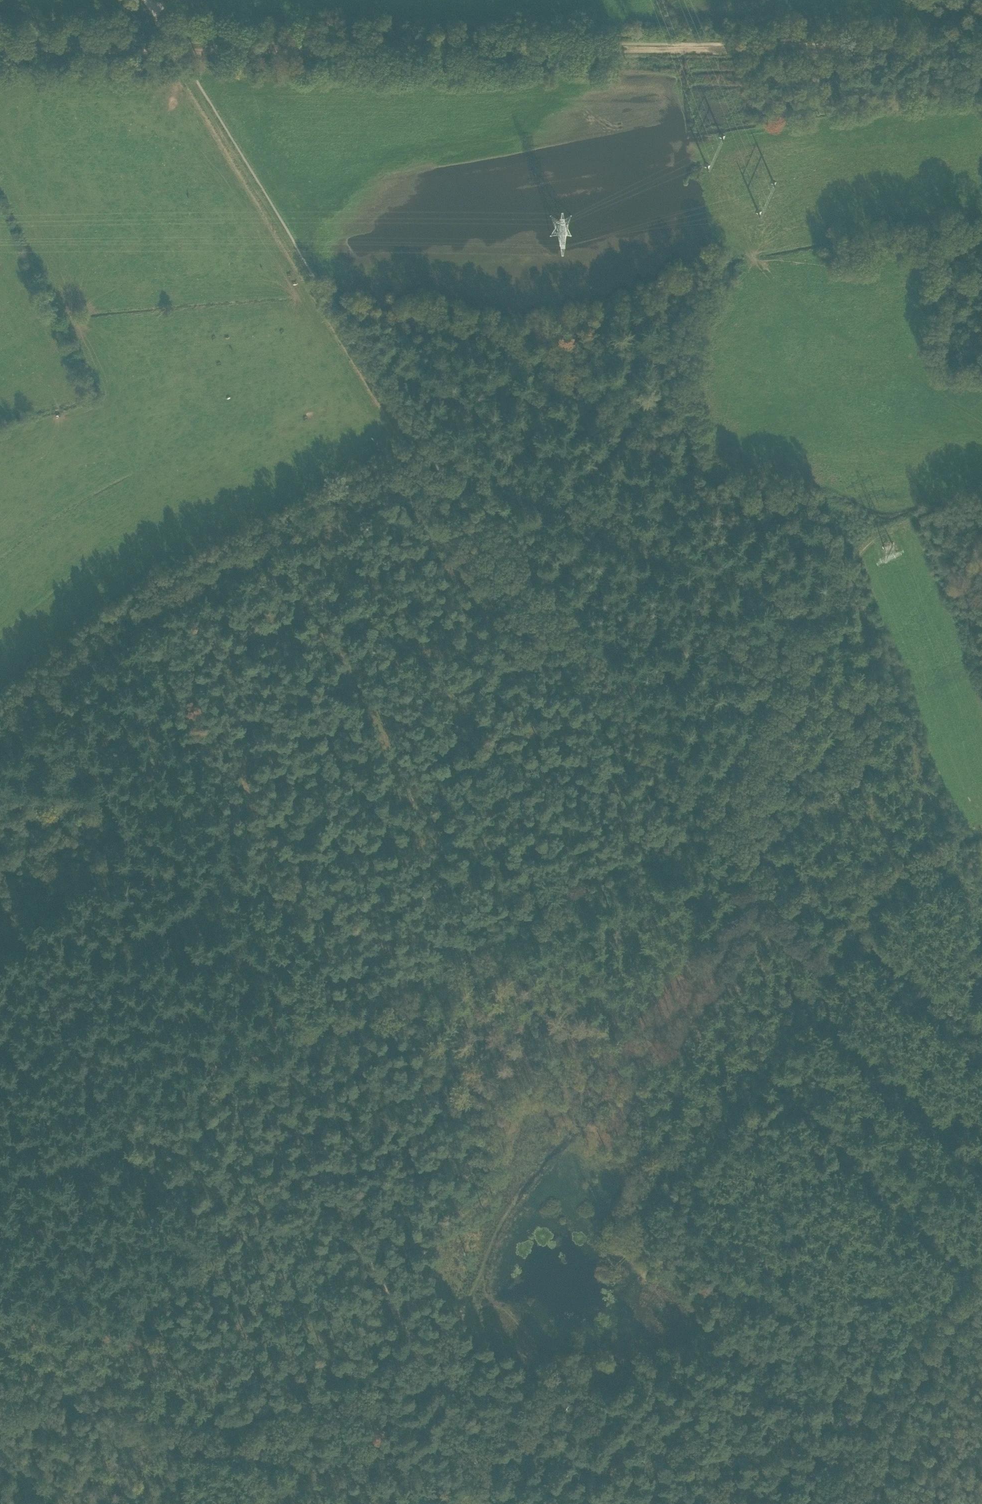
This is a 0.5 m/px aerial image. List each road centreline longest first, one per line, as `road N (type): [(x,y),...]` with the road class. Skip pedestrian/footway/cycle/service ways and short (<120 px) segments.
road 1 (track): [(411,452),(91,630),(39,679),(255,1070),(320,1153),(409,1347)]
road 2 (track): [(981,52),(175,48)]
road 3 (track): [(677,839),(523,916),(389,1004),(0,1186)]
road 4 (track): [(653,1252),(633,1272),(629,1314),(581,1360),(551,1420),(519,1459),(475,1478),(394,1483),(193,1446),(109,1441),(109,1422)]
road 5 (track): [(409,1347),(468,1299),(512,1207),(739,920),(863,877)]
road 6 (track): [(167,48),(411,452)]
road 7 (track): [(409,1347),(221,1438),(0,1401)]
road 8 (track): [(806,614),(417,448)]
road 9 (track): [(806,614),(757,721),(745,796),(727,843)]
road 10 (track): [(875,1503),(896,1427),(981,1286)]
road 11 (track): [(981,511),(916,515),(871,537),(806,614)]
road 12 (track): [(488,1503),(409,1347)]
road 13 (track): [(167,48),(0,49)]
road 14 (track): [(468,1299),(504,1314),(538,1344),(581,1360)]
road 15 (track): [(981,836),(863,877)]

